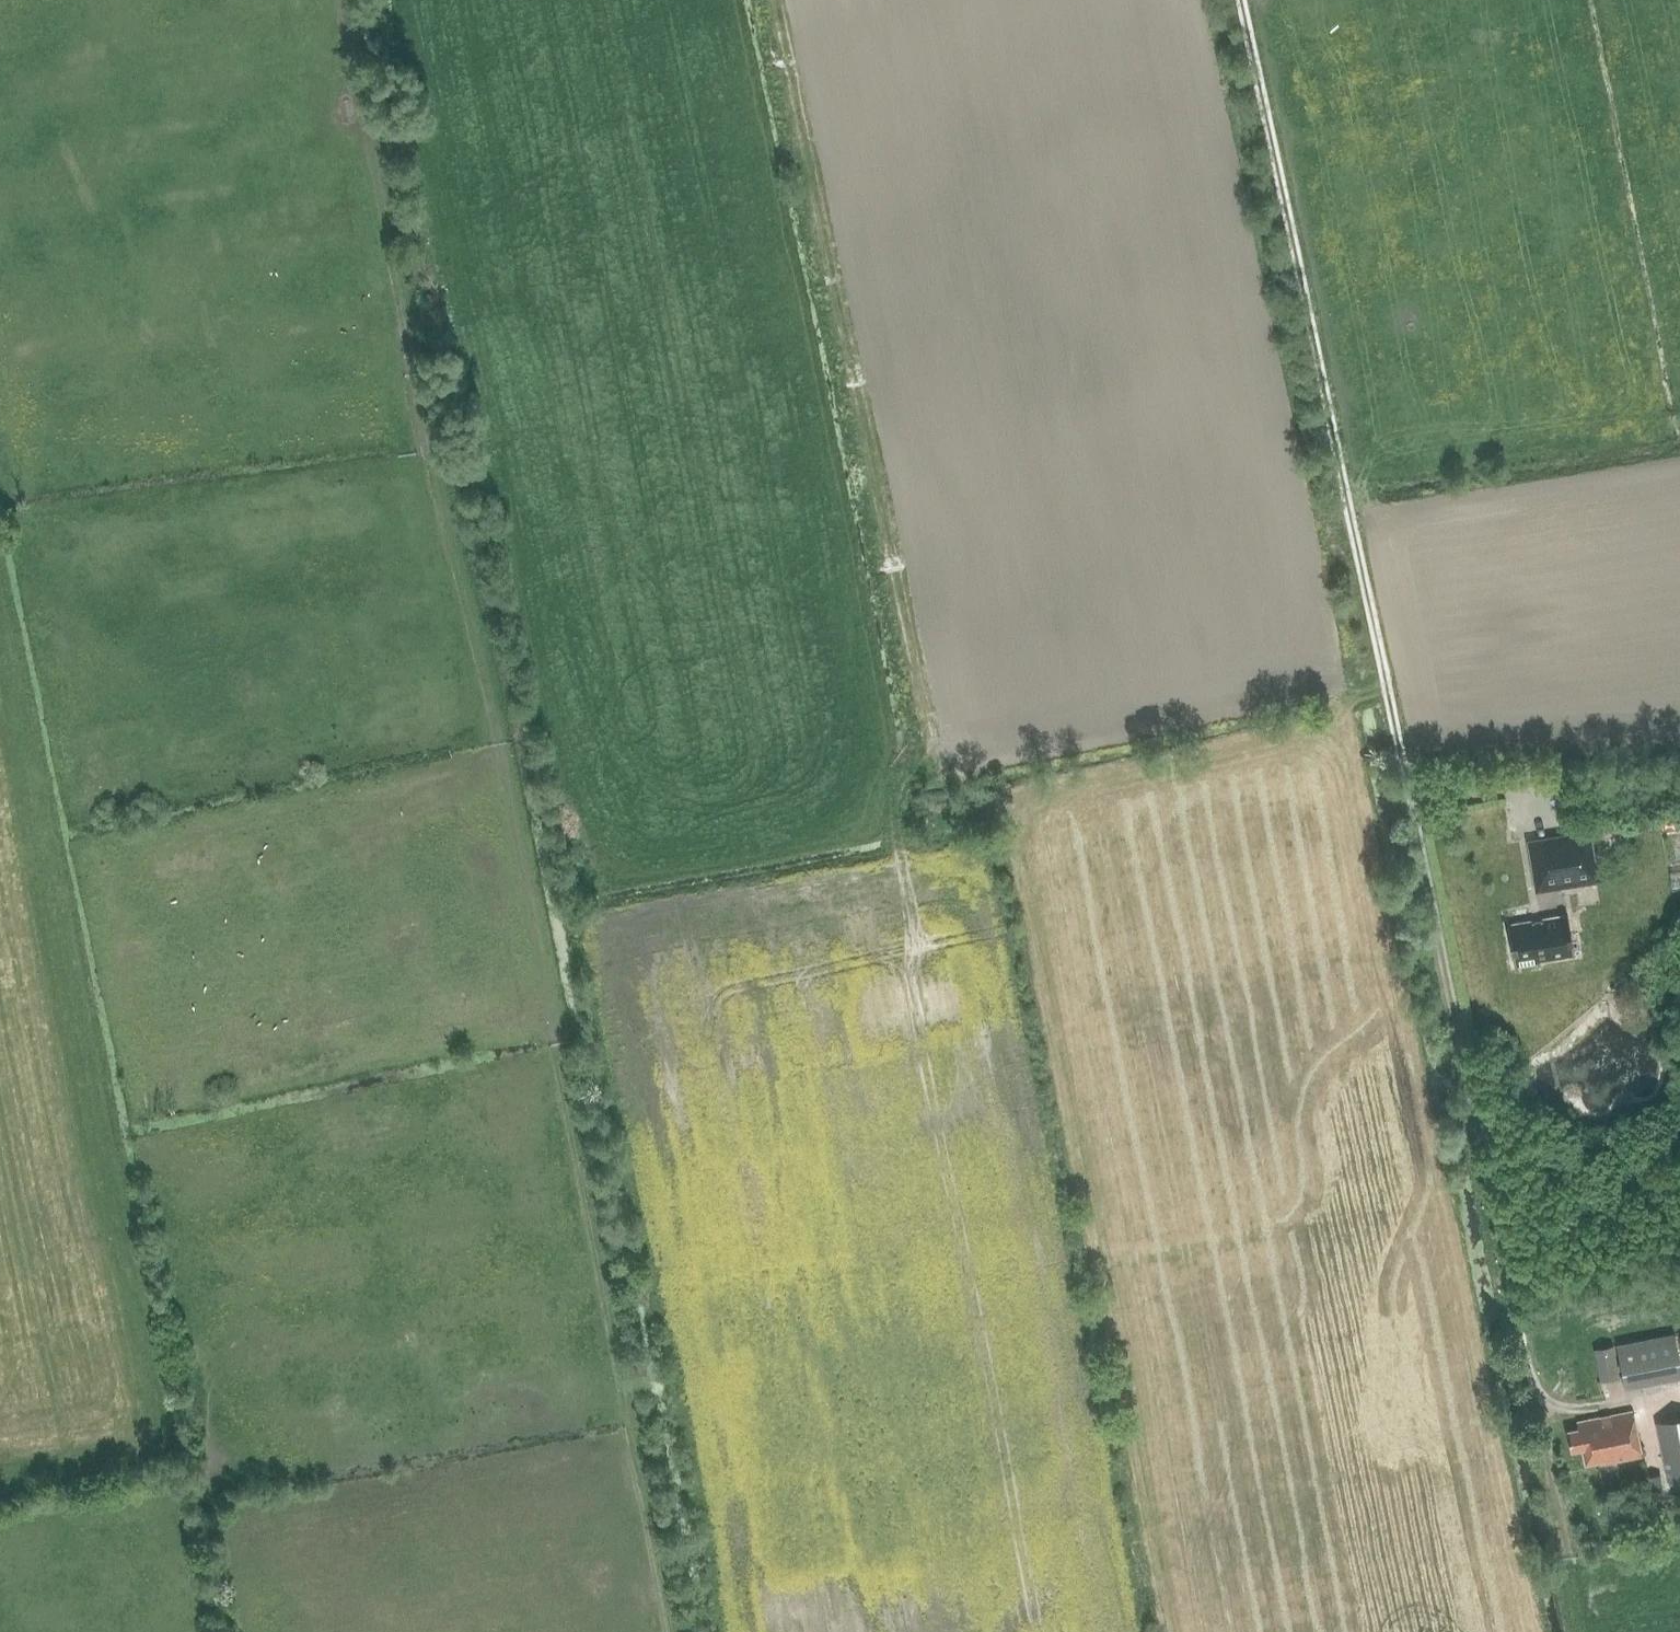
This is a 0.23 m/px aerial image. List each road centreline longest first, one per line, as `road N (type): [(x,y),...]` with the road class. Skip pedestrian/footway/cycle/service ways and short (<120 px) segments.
road 1 (track): [(1234,0),(1506,1324),(1524,1389),(1550,1411)]

